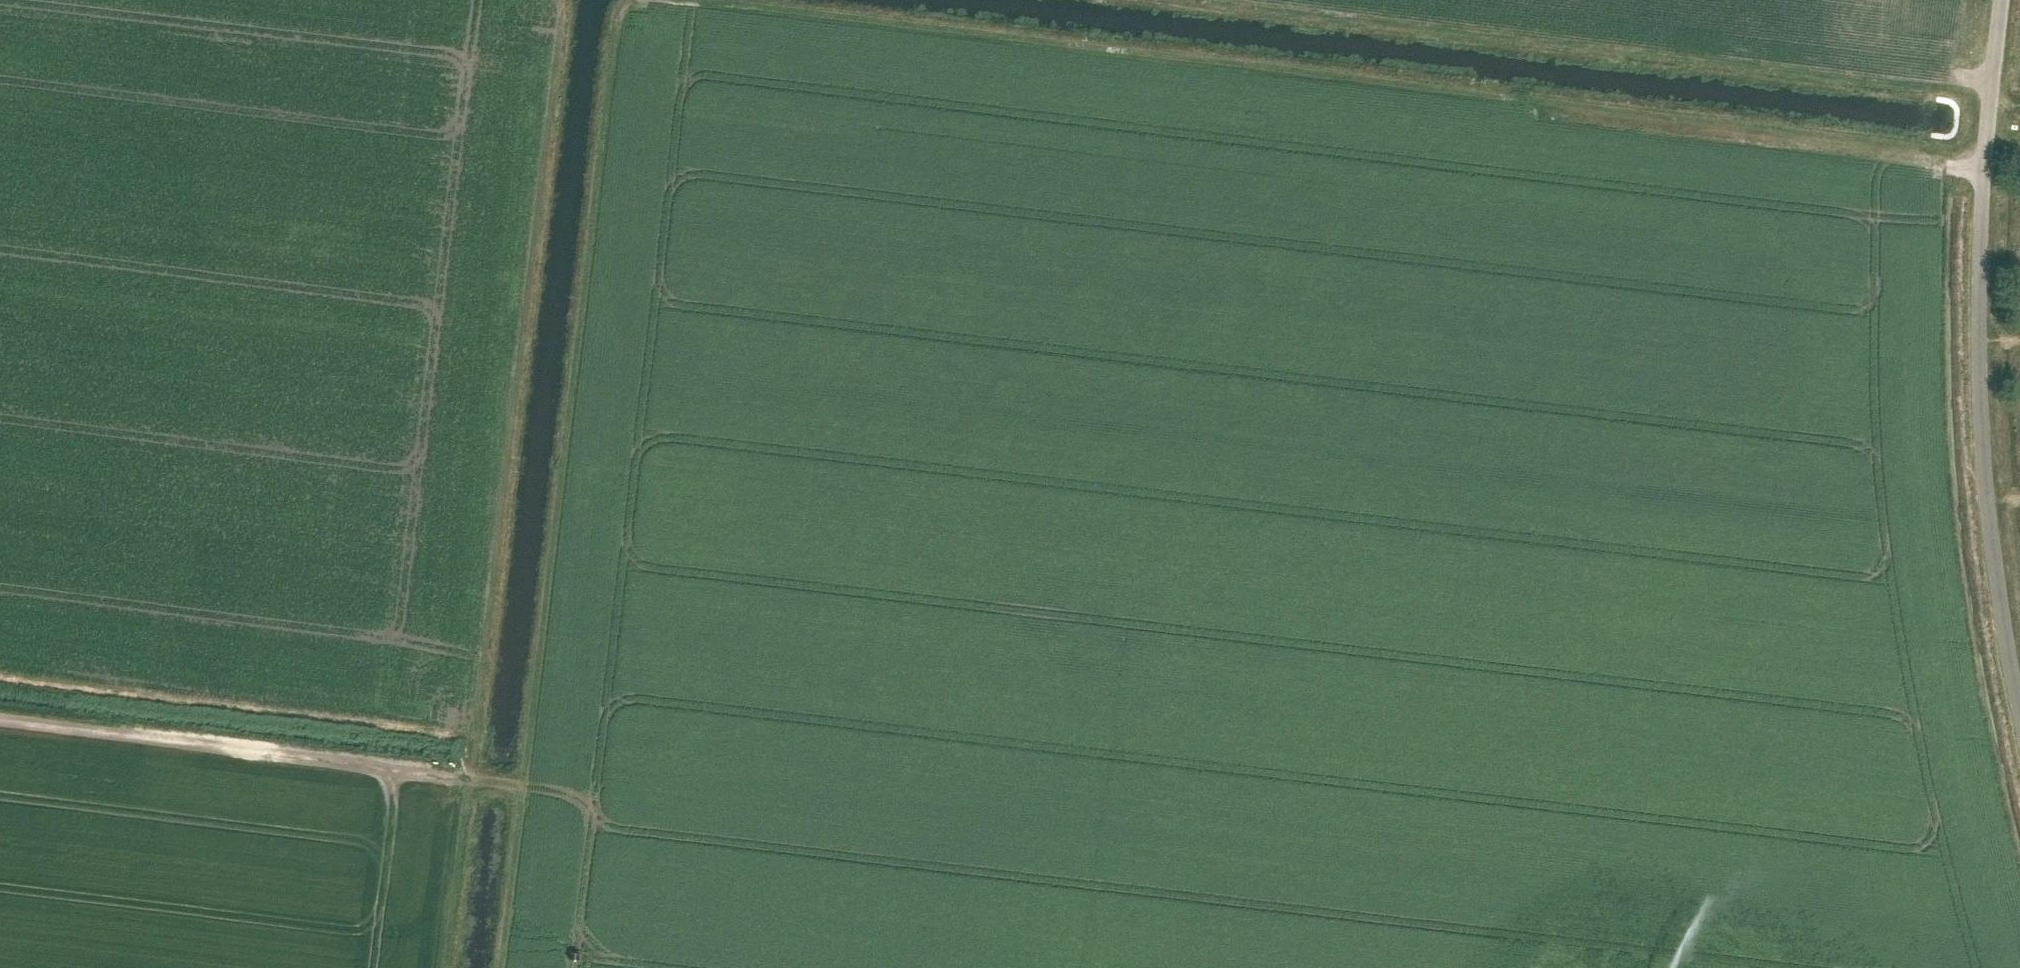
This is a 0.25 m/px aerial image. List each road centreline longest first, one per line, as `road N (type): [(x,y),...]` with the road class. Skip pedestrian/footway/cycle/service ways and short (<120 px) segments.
road 1 (unclassified): [(2019,704),(2005,640),(1981,400),(1981,164),(1996,0)]
road 2 (track): [(0,717),(512,781)]

